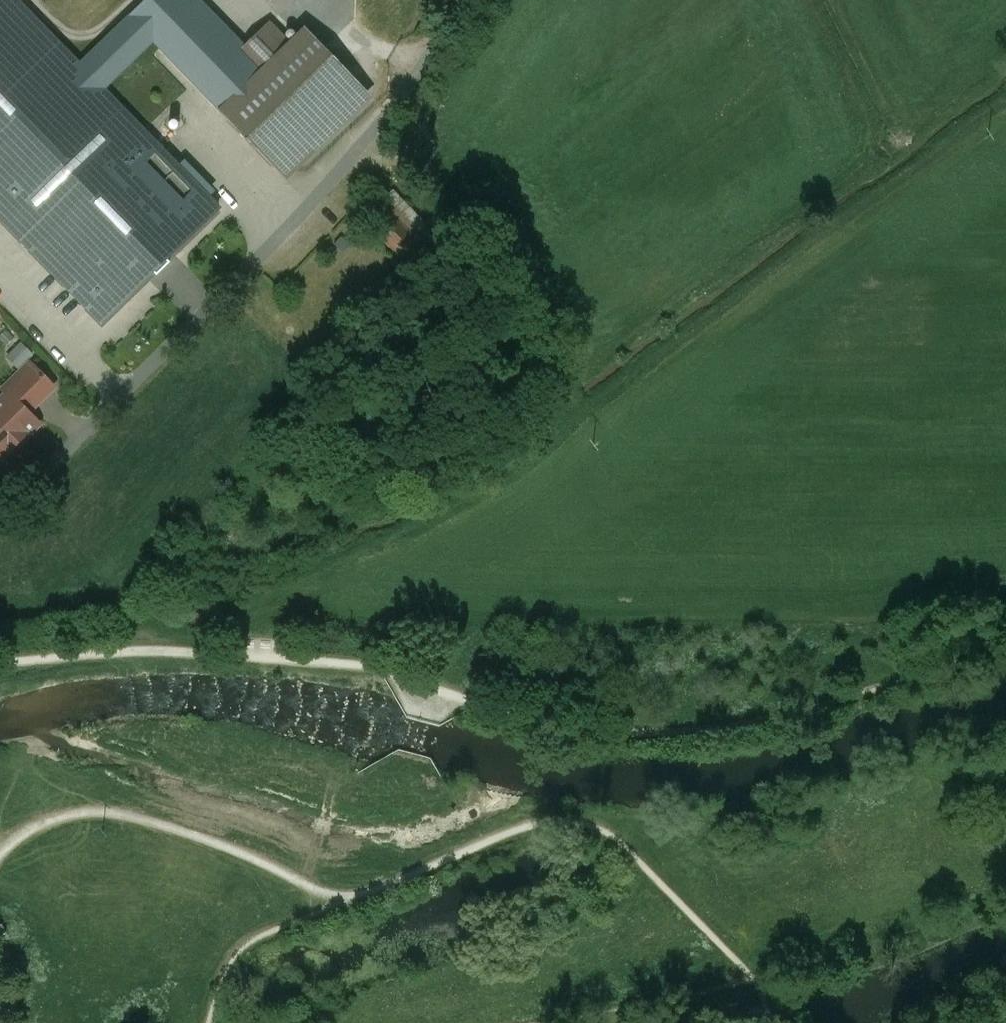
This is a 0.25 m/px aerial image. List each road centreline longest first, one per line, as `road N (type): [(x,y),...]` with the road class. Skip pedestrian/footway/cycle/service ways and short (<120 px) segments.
road 1 (unclassified): [(0,516),(306,208),(411,83),(462,0)]

